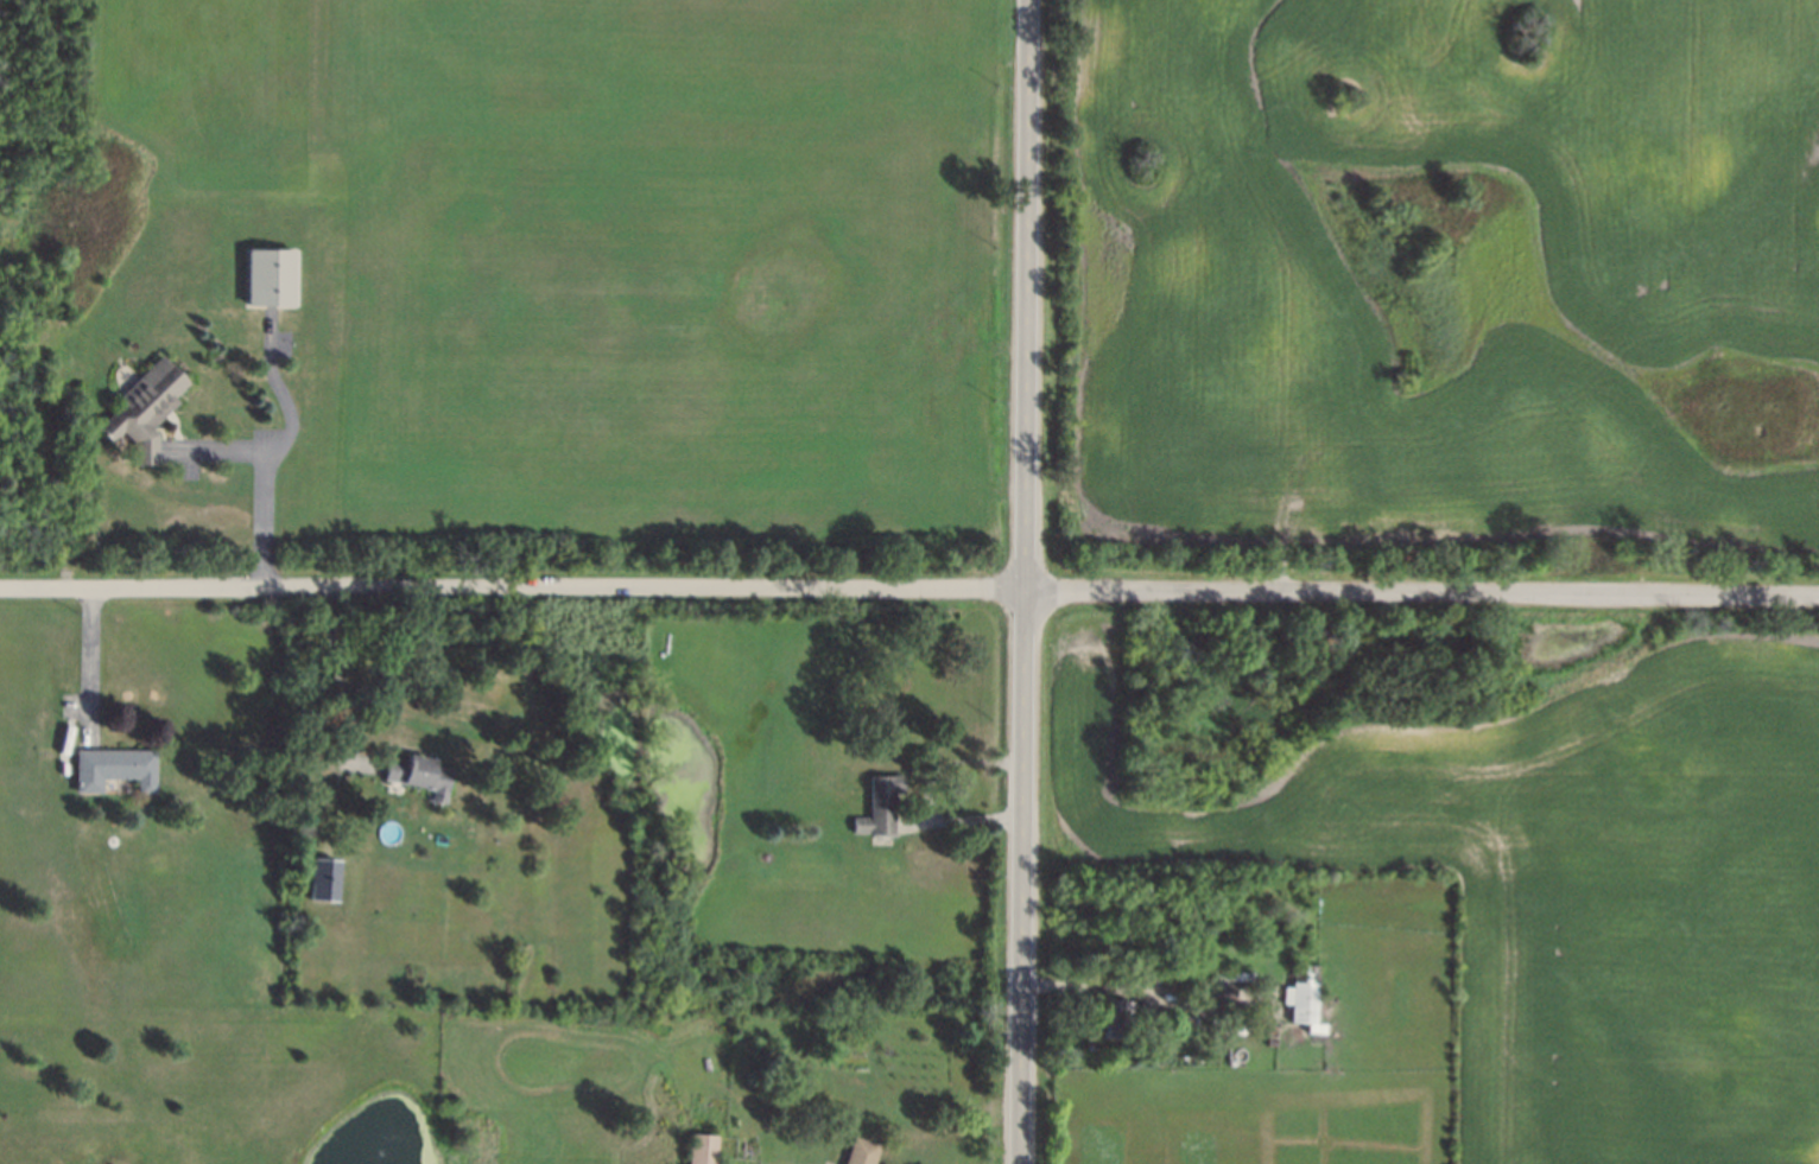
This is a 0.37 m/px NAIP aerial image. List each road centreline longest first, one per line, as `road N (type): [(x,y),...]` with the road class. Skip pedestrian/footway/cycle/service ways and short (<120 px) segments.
road 1 (tertiary): [(1818,598),(0,586)]
road 2 (secondary): [(1020,1163),(1032,0)]

